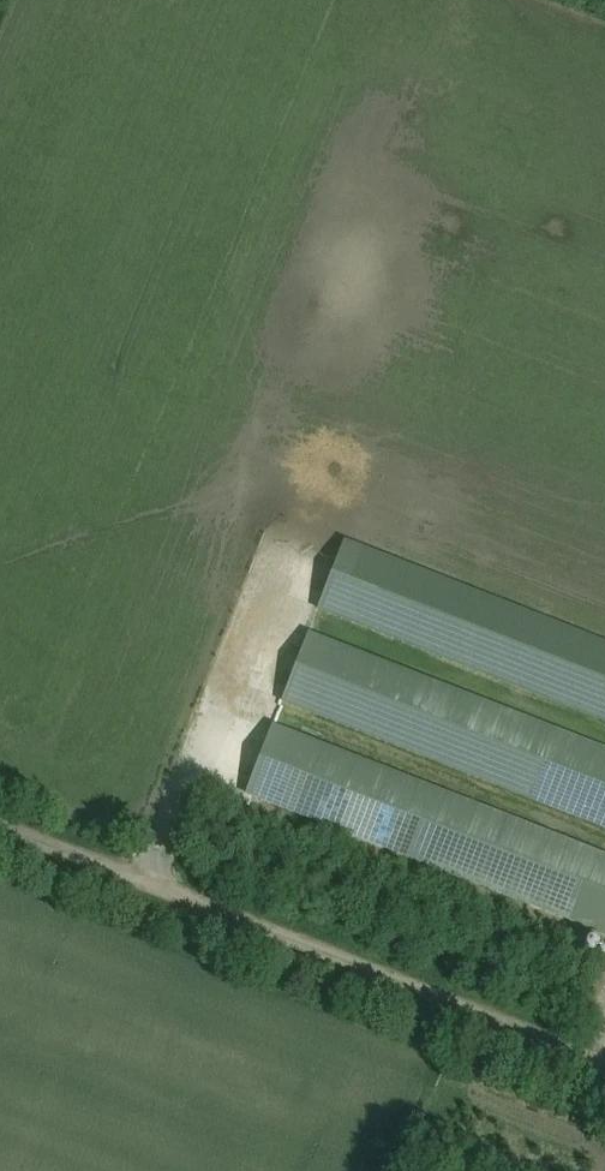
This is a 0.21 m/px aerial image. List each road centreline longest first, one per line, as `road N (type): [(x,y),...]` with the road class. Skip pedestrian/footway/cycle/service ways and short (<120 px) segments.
road 1 (unclassified): [(0,814),(604,1048)]

